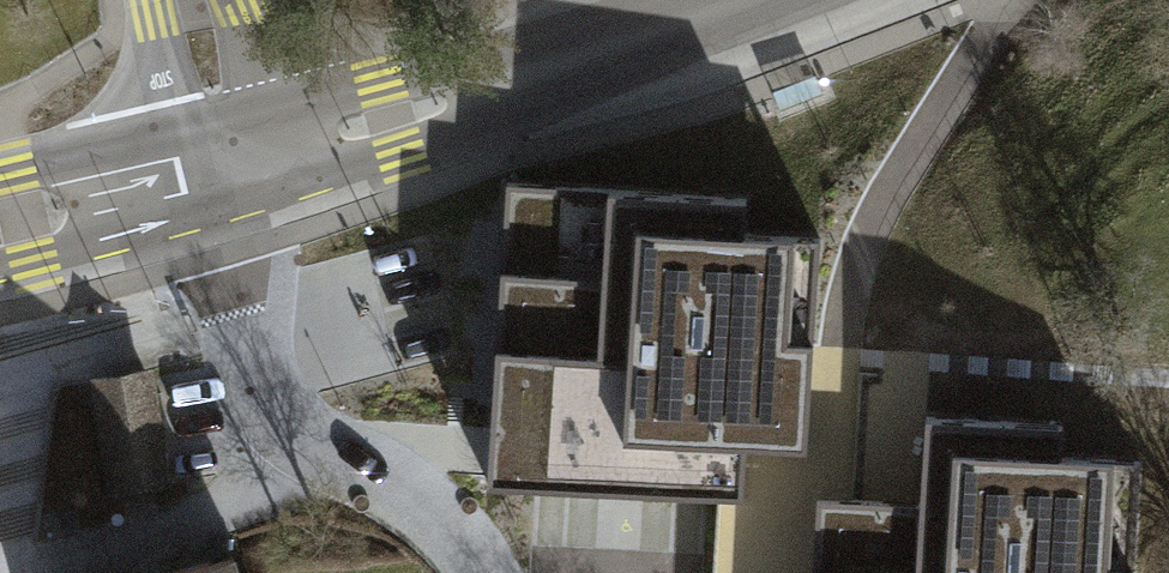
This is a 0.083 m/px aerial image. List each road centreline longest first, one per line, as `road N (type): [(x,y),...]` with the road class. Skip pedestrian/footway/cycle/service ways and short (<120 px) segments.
road 1 (residential): [(470,572),(422,517),(262,429),(244,397),(222,169)]
road 2 (secondary): [(222,169),(396,116),(714,0)]
road 3 (track): [(837,360),(855,260),(880,204),(1020,0)]
road 4 (secondary): [(0,223),(222,169)]
road 5 (residential): [(191,0),(222,169)]

